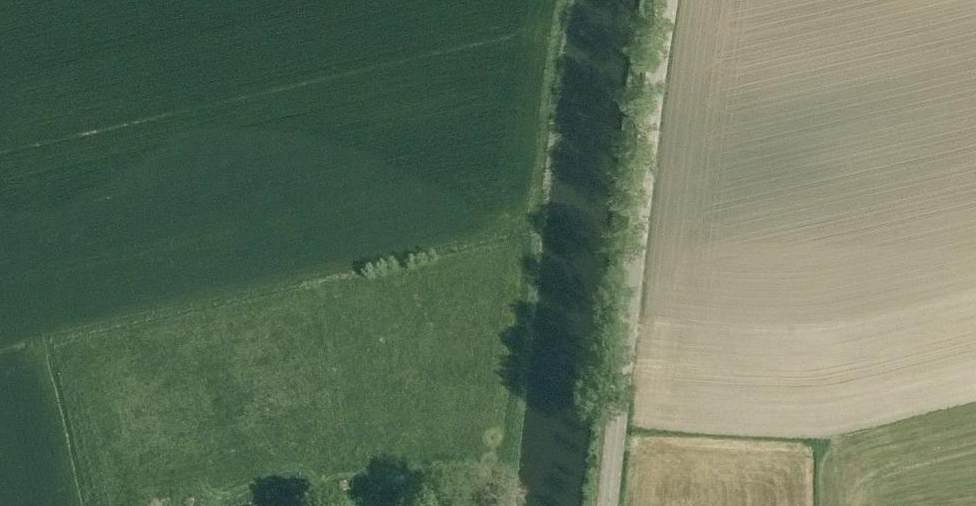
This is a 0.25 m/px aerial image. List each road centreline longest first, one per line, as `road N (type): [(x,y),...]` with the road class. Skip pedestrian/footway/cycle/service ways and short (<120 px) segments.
road 1 (unclassified): [(610,505),(669,0)]

